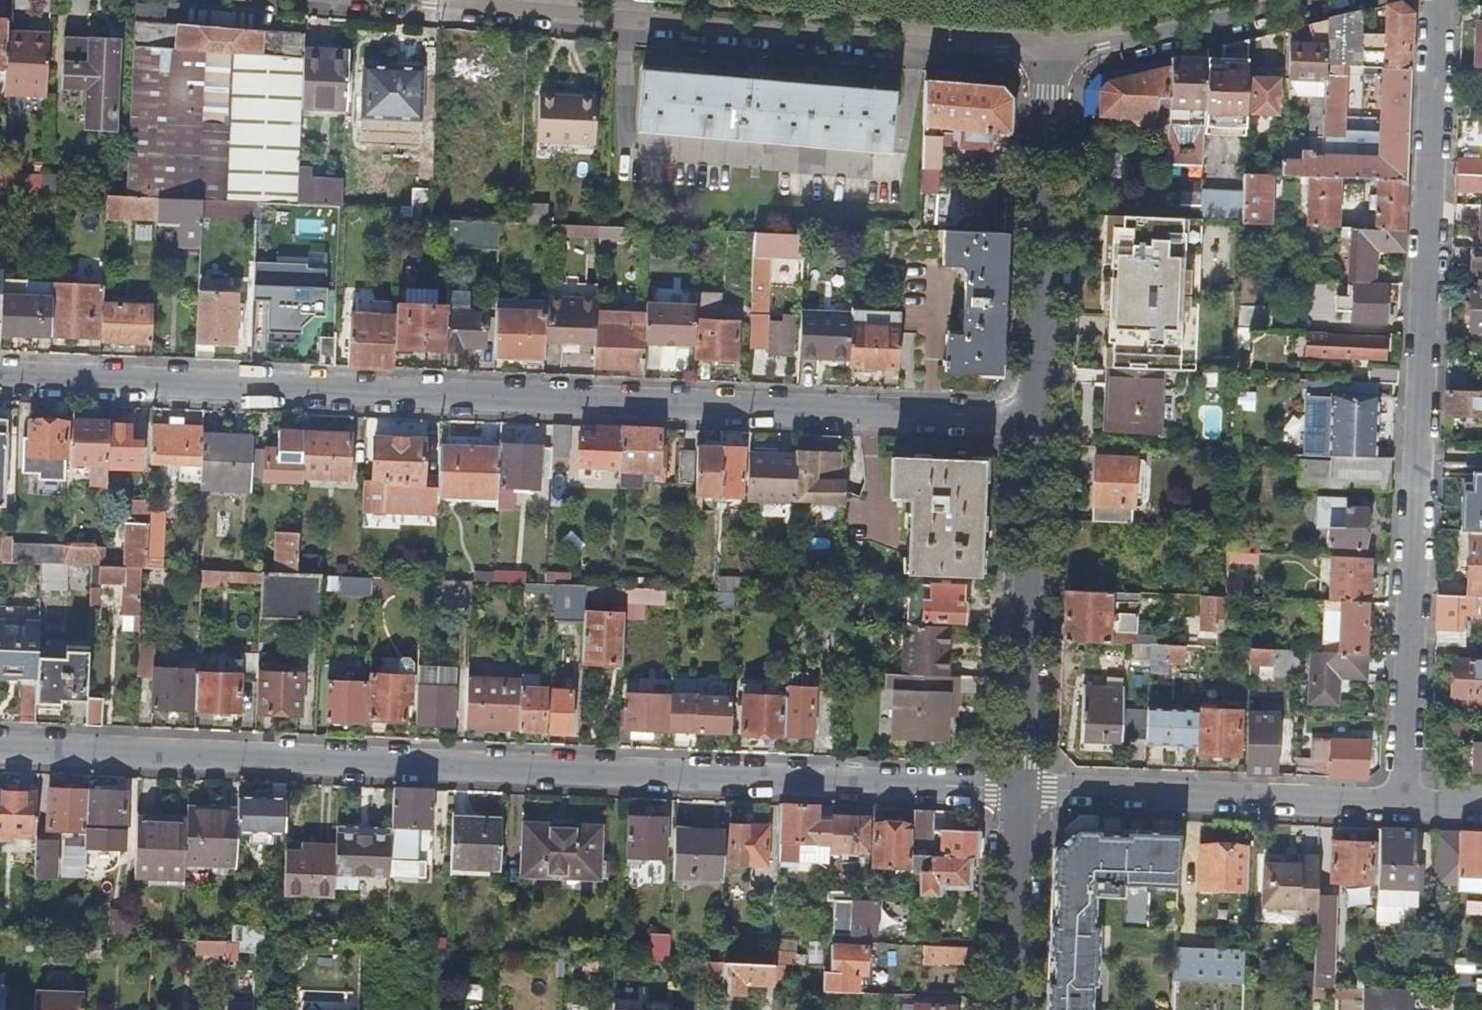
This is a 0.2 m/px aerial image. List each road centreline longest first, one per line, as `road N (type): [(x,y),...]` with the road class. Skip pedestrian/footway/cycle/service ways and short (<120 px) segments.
road 1 (residential): [(0,376),(1033,418)]
road 2 (residential): [(0,747),(1021,789)]
road 3 (residential): [(1437,0),(1406,811)]
road 4 (residential): [(526,0),(1047,48)]
road 5 (residential): [(1021,789),(1406,811)]
road 6 (residential): [(1033,418),(1021,789)]
road 7 (residential): [(1047,48),(1033,418)]
road 8 (residential): [(1021,789),(1011,1009)]
road 9 (residential): [(1047,48),(1261,0)]

